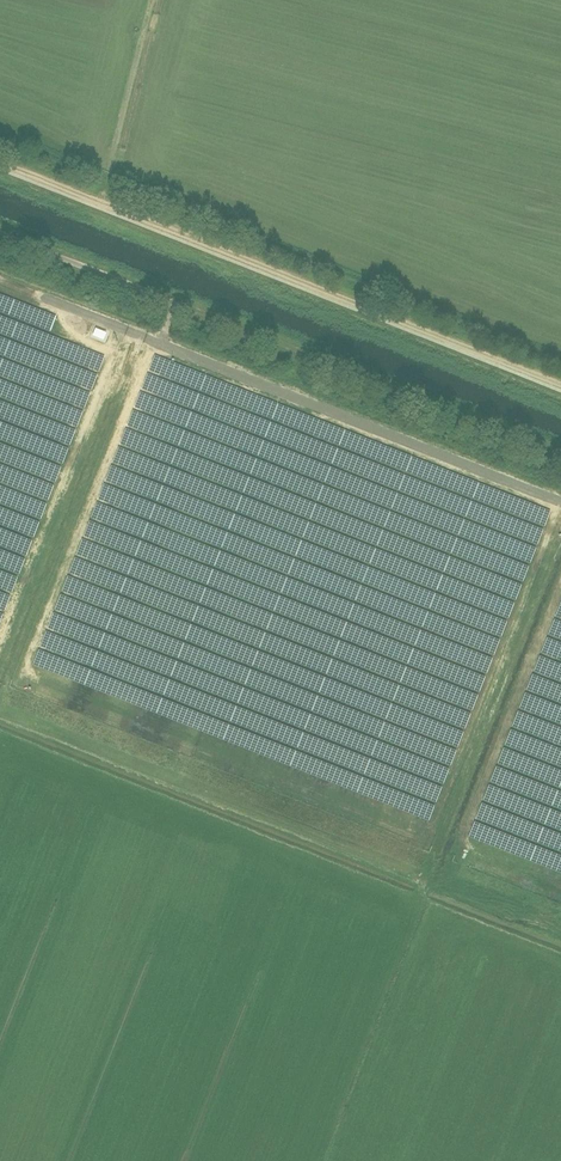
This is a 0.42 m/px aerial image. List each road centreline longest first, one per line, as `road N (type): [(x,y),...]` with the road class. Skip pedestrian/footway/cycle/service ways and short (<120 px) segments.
road 1 (track): [(560,384),(0,163)]
road 2 (track): [(186,307),(560,468)]
road 3 (unclassified): [(0,234),(186,307)]

